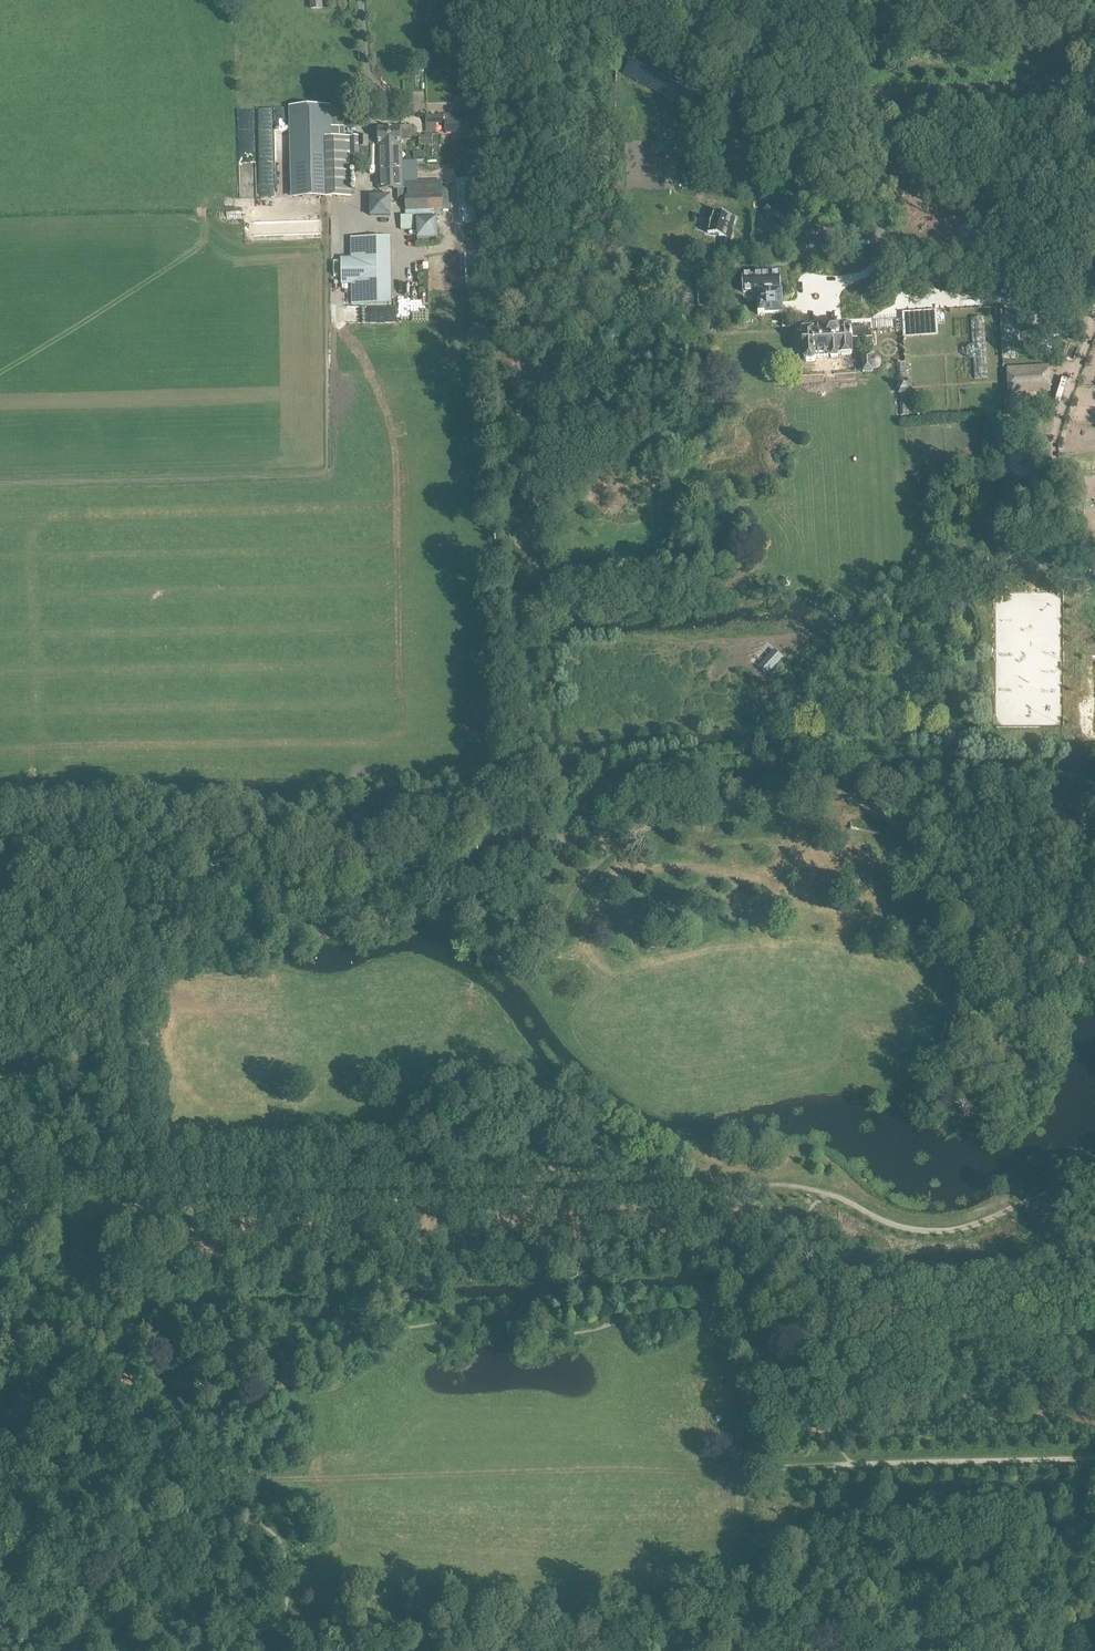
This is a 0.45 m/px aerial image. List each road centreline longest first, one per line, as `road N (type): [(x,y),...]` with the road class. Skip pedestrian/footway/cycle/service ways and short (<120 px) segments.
road 1 (track): [(243,204),(0,352)]

